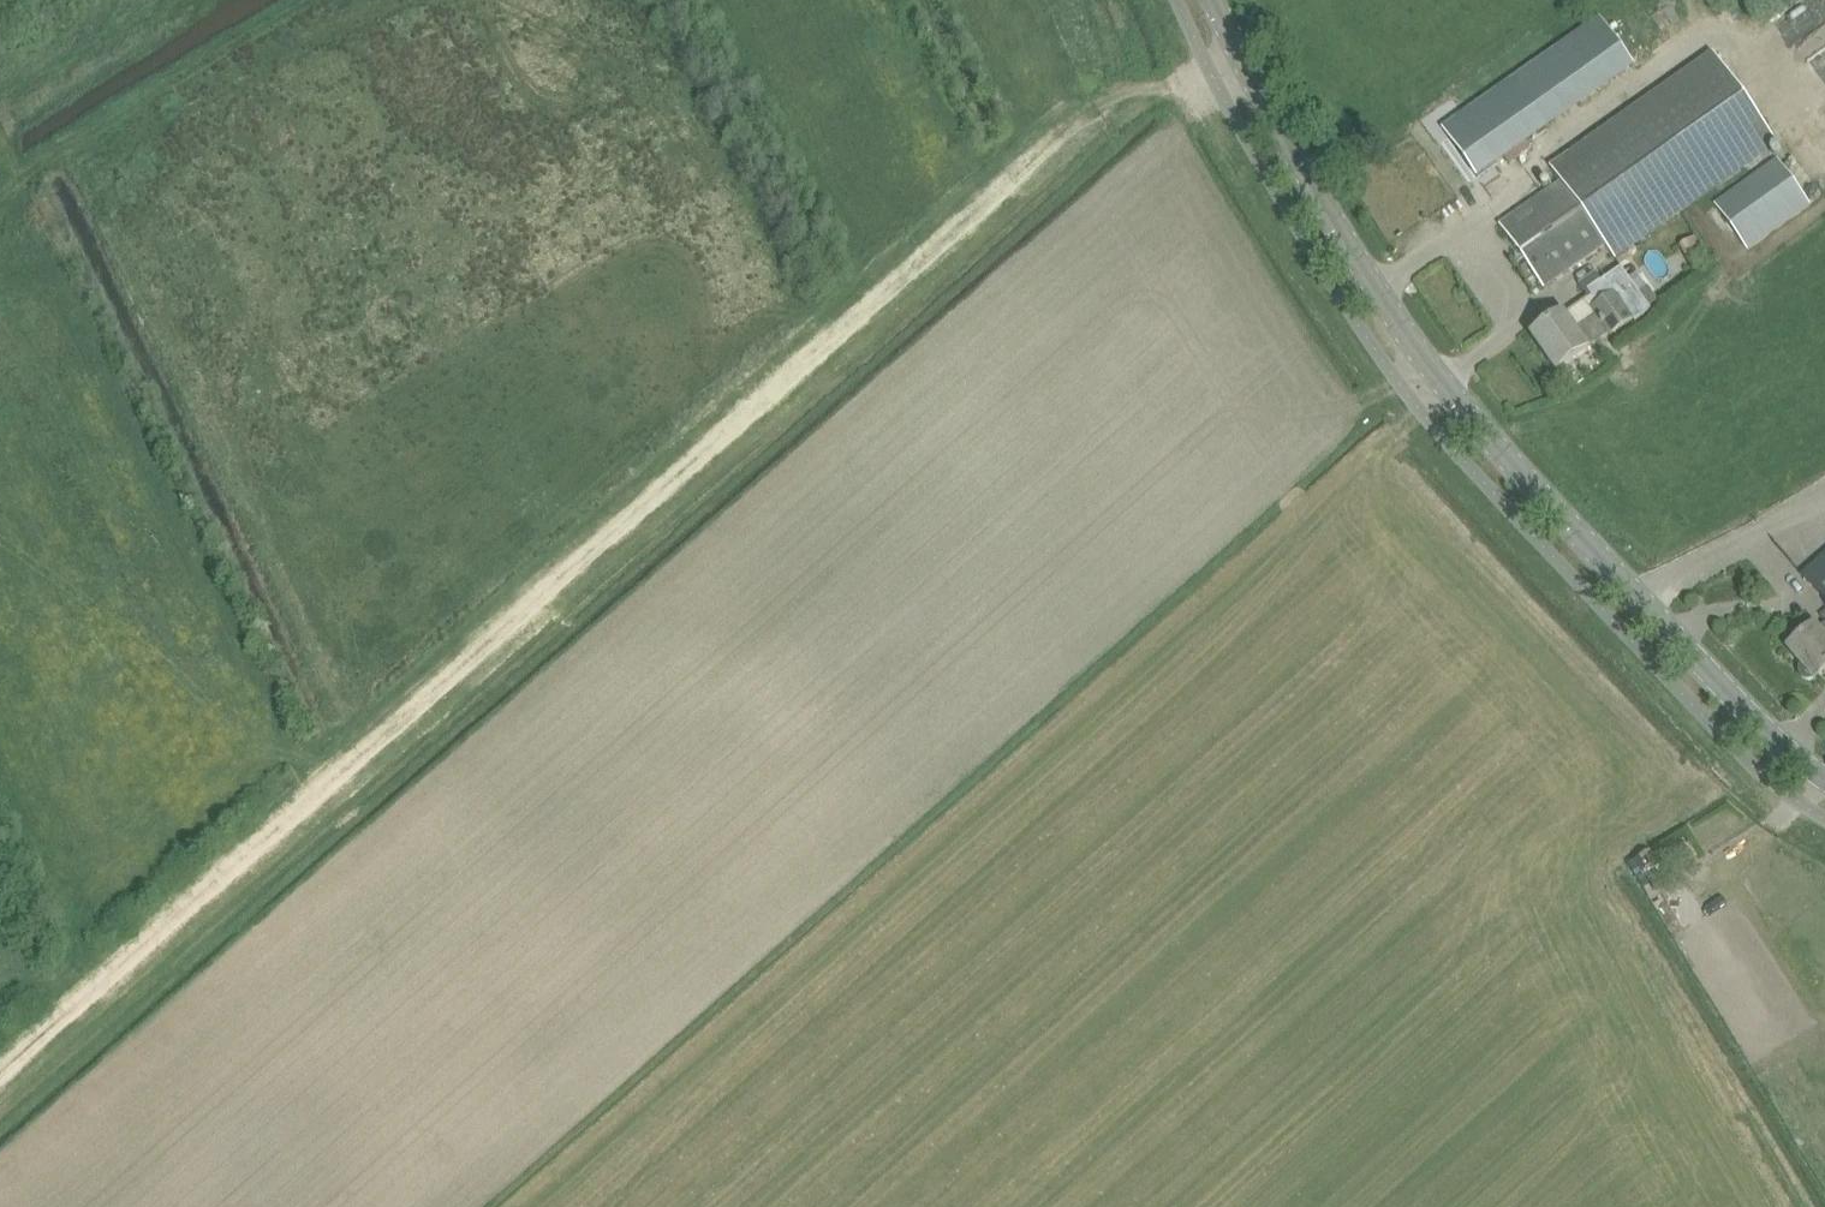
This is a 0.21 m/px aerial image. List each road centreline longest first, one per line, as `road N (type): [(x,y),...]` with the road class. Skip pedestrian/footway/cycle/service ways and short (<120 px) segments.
road 1 (tertiary): [(1824,777),(1717,678),(1513,463),(1411,340),(1298,159),(1214,0)]

